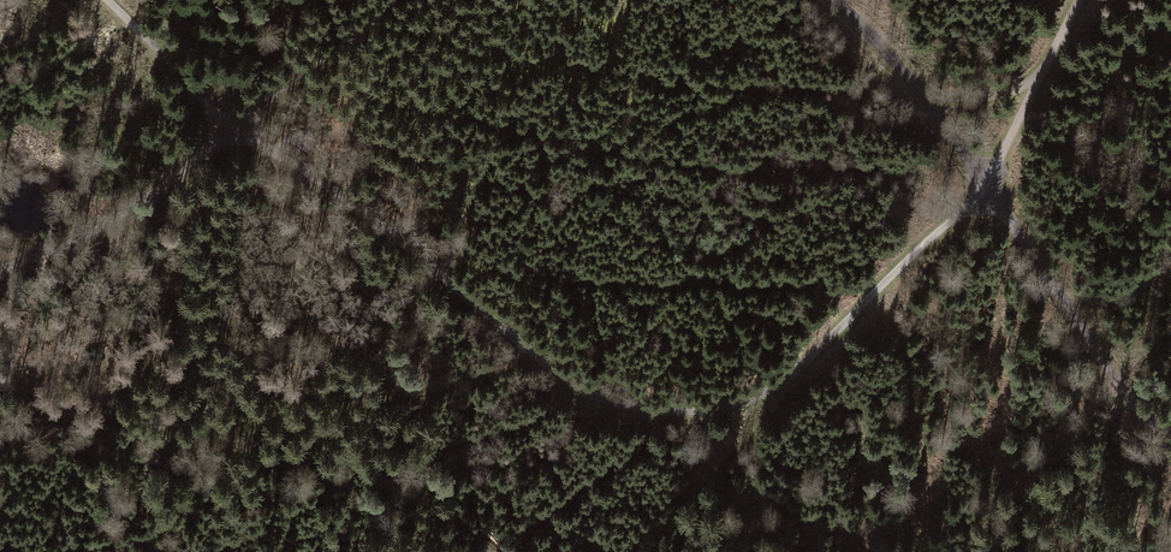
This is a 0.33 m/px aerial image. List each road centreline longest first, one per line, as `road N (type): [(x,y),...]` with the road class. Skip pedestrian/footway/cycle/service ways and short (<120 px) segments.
road 1 (track): [(1078,0),(987,183),(819,348),(741,401),(665,411),(578,389),(381,226),(228,125)]
road 2 (unclassified): [(1170,436),(1115,383),(921,91),(836,0)]
road 3 (track): [(0,276),(120,218),(389,0)]
road 4 (track): [(228,125),(105,0)]

